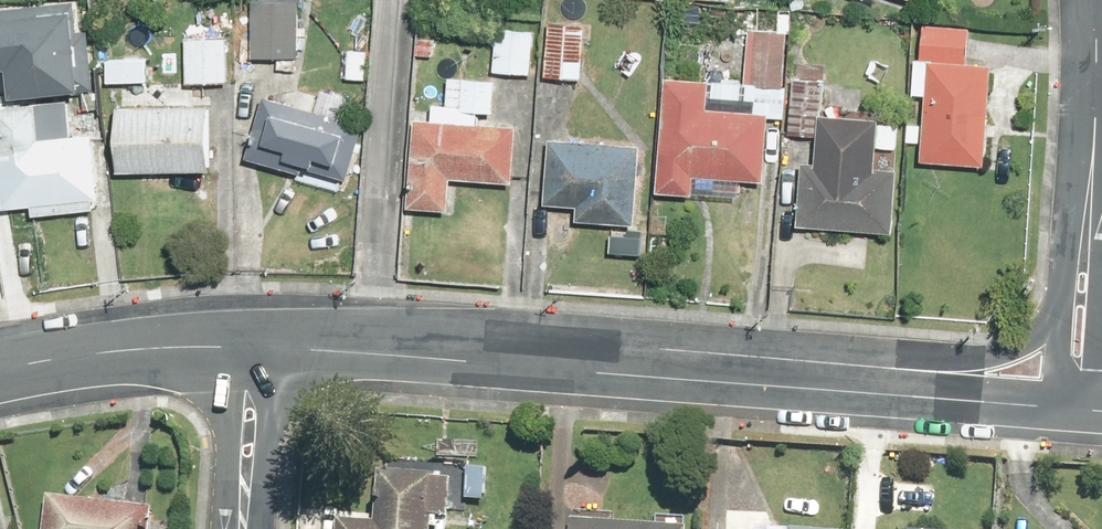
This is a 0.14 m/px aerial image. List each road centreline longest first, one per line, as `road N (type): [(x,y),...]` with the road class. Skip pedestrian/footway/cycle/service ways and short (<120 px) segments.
road 1 (residential): [(255,343),(1075,406)]
road 2 (residential): [(1095,0),(1075,406)]
road 3 (residential): [(0,370),(96,352),(255,343)]
road 4 (residential): [(255,343),(244,528)]

